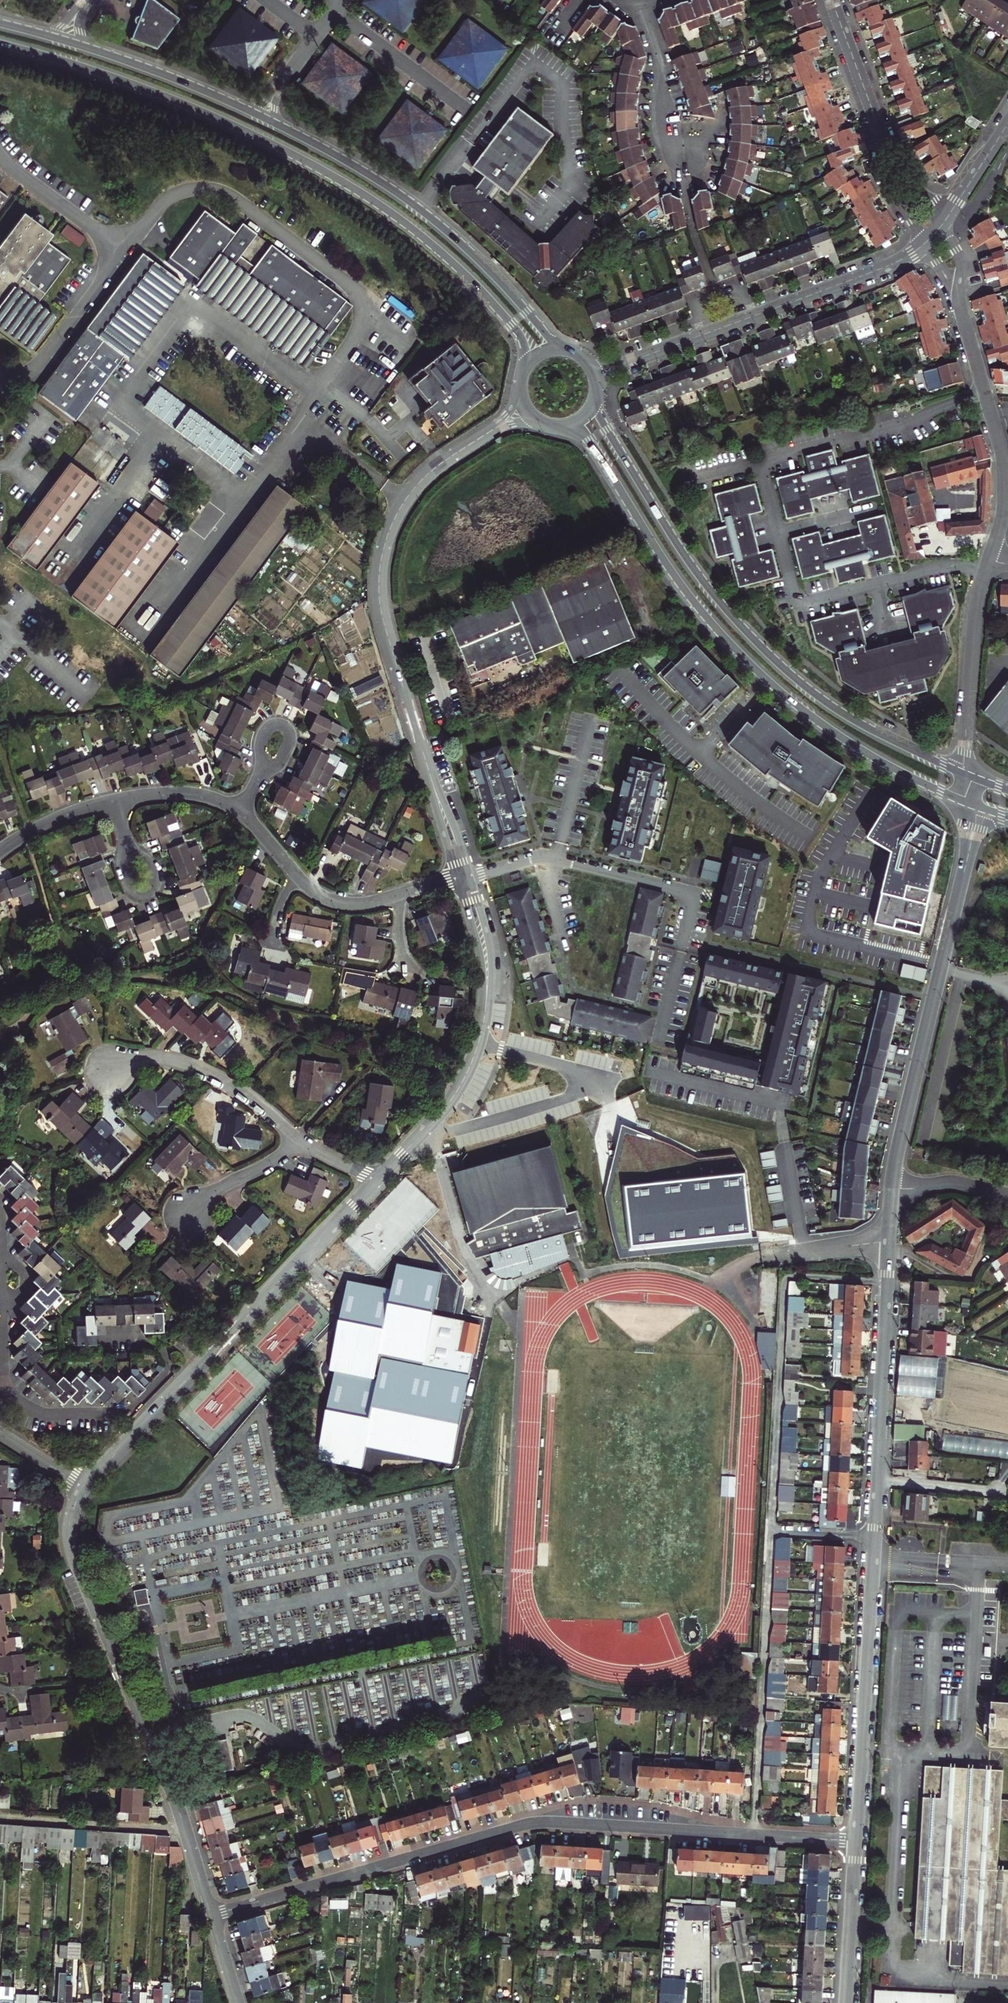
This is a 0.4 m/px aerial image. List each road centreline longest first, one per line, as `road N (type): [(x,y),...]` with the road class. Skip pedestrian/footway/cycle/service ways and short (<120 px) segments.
road 1 (residential): [(856,1841),(537,1822),(210,1915)]
road 2 (residential): [(892,1190),(856,1841)]
road 3 (secondary): [(0,44),(176,100),(370,198),(458,267),(517,331),(521,376)]
road 4 (secondary): [(567,426),(590,441),(695,604),(758,672),(879,761),(972,805)]
road 5 (secondary): [(967,775),(836,710),(773,659),(688,562),(595,401)]
road 6 (residential): [(210,1915),(168,1782),(73,1551),(70,1517),(85,1487)]
road 7 (residential): [(85,1487),(378,1181)]
road 8 (residential): [(123,256),(166,201),(206,188),(241,198),(365,301),(356,332),(312,396)]
road 9 (residential): [(972,805),(892,1190)]
road 10 (secondary): [(573,352),(424,212),(262,116)]
road 11 (residential): [(463,876),(380,605),(381,556),(404,501)]
road 12 (residential): [(378,1181),(449,1103),(483,1026),(486,960),(465,881)]
road 13 (residential): [(926,242),(887,266),(637,359)]
road 14 (residential): [(465,881),(543,856),(696,892),(683,950)]
road 15 (residential): [(121,398),(191,302),(312,396)]
road 16 (residential): [(961,308),(1003,461),(1004,507),(988,563)]
road 17 (residential): [(5,1396),(50,1415),(131,1409),(167,1362),(158,1347),(116,1339)]
road 18 (residential): [(302,1141),(233,1088),(182,1064),(143,1057),(105,1072)]
road 19 (residential): [(988,563),(975,617),(967,775)]
road 20 (secondary): [(262,116),(63,39)]
road 21 (residential): [(123,256),(33,371),(0,372)]
road 22 (residential): [(637,0),(663,67),(666,134),(695,161)]
road 23 (residential): [(246,494),(147,624)]
road 24 (residential): [(70,563),(168,434)]
road 25 (residential): [(0,151),(123,256)]
road 26 (residential): [(856,1841),(848,2002)]
road 27 (residential): [(831,0),(882,137)]
road 28 (residential): [(343,0),(262,116)]
road 29 (residential): [(302,1141),(186,1214)]
road 30 (residential): [(5,1396),(0,1260)]
road 31 (residential): [(296,419),(404,501)]
road 32 (residential): [(114,800),(193,794),(241,811)]
road 33 (residential): [(0,849),(114,800)]
road 34 (residential): [(1007,123),(941,225)]

